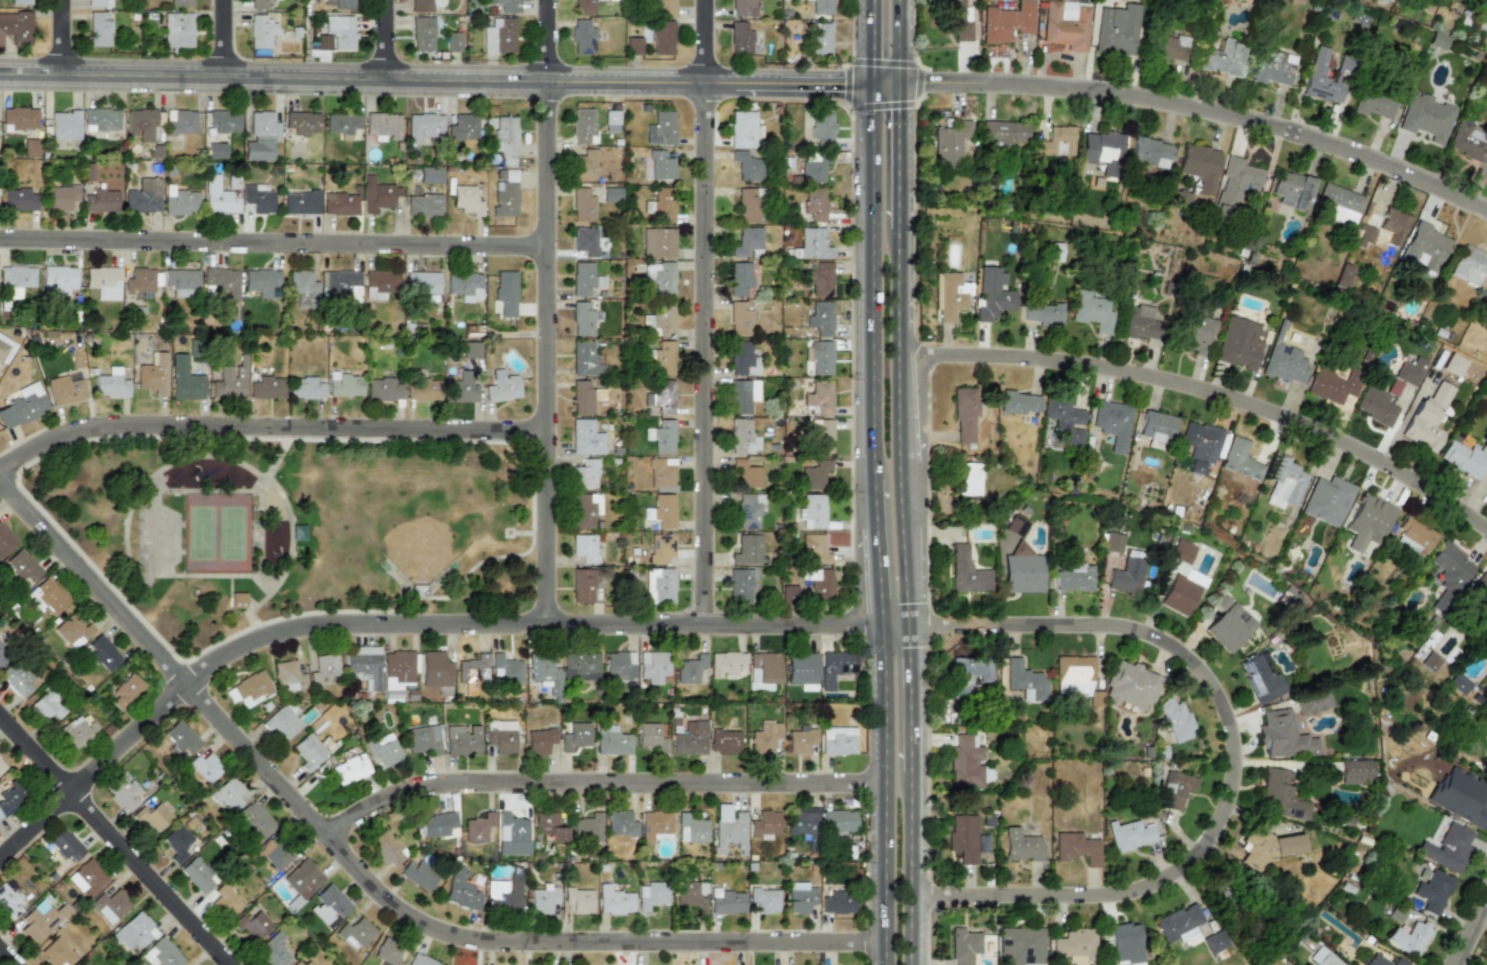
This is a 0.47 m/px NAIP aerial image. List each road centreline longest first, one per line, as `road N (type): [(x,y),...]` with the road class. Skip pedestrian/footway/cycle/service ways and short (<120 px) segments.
road 1 (residential): [(0,480),(382,893),(420,920),(498,939),(886,937)]
road 2 (residential): [(0,858),(204,669),(272,632),(337,622),(882,625)]
road 3 (primary): [(910,964),(898,0)]
road 4 (tertiary): [(0,76),(873,86)]
road 5 (residential): [(909,891),(1111,893),(1144,885),(1201,846),(1220,817),(1233,760),(1228,726),(1202,674),(1145,634),(1112,626),(906,625)]
road 6 (residential): [(898,355),(1072,363),(1183,385),(1335,441),(1486,531)]
road 7 (residential): [(703,624),(705,0)]
road 8 (residential): [(549,623),(549,0)]
road 9 (residential): [(898,83),(1032,83),(1215,110),(1333,144),(1486,210)]
road 10 (residential): [(331,838),(367,806),(431,783),(886,779)]
road 11 (residential): [(0,472),(68,437),(113,429),(549,431)]
road 12 (residential): [(0,238),(549,247)]
road 13 (primary): [(873,86),(874,478)]
road 14 (residential): [(0,711),(235,964)]
road 15 (primary): [(882,625),(886,964)]

